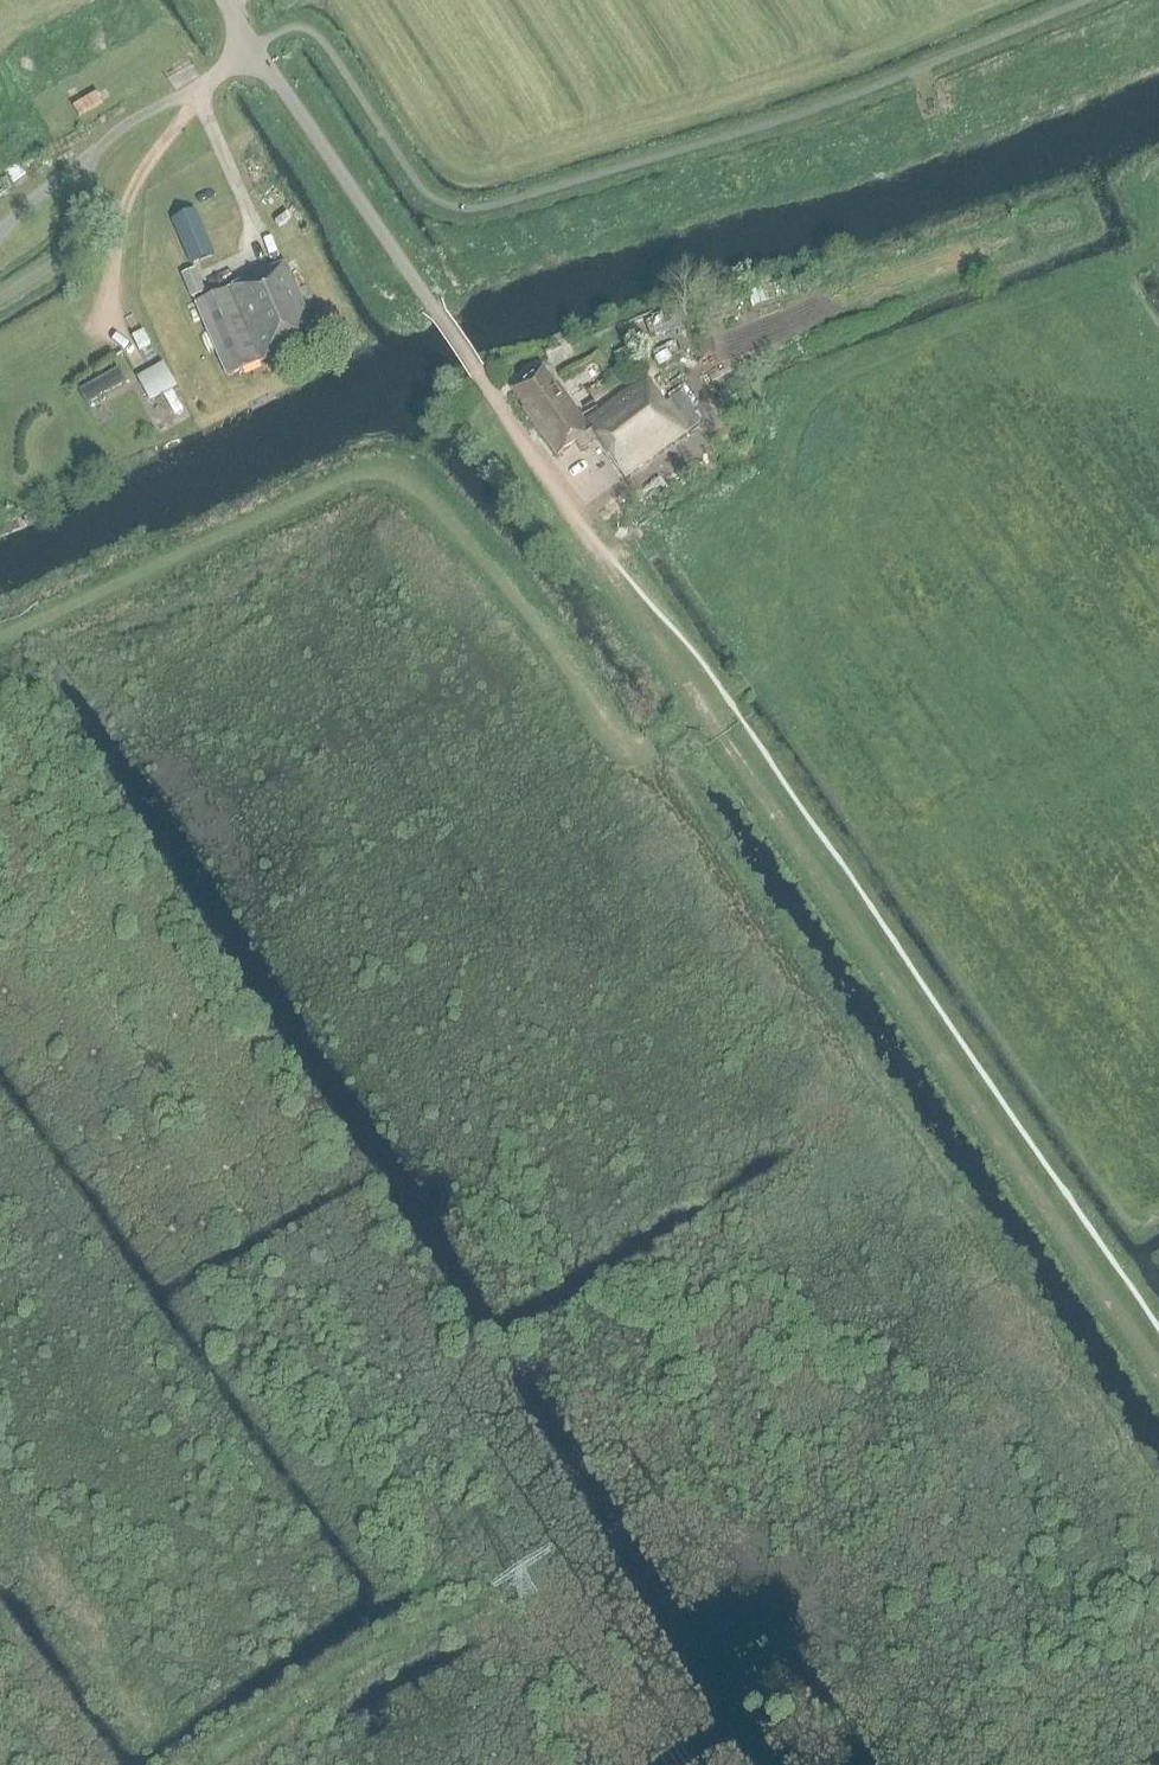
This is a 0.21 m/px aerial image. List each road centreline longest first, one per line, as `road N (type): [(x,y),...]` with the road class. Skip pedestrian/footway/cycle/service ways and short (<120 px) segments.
road 1 (unclassified): [(477,372),(222,0)]
road 2 (unclassified): [(477,372),(618,564)]

